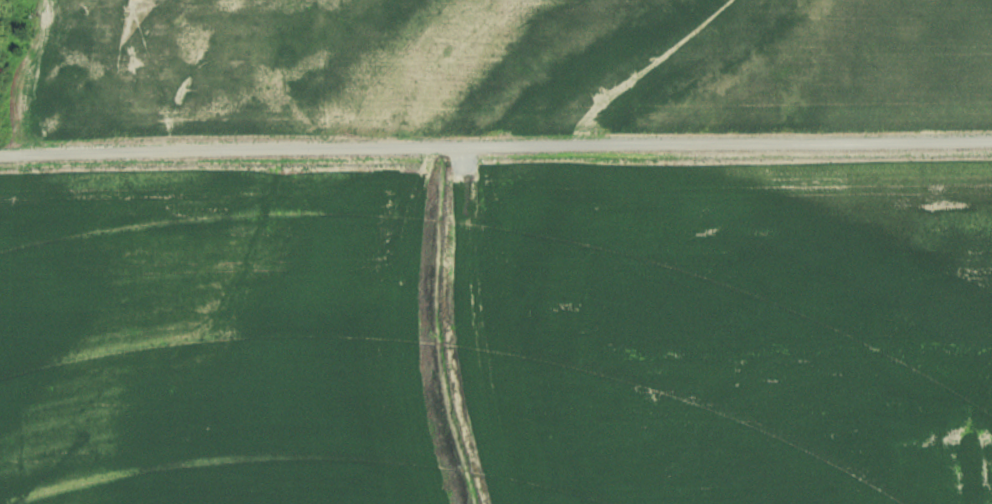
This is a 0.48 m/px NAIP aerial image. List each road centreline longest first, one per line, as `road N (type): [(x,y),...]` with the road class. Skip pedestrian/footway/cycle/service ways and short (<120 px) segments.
road 1 (tertiary): [(0,152),(991,139)]

